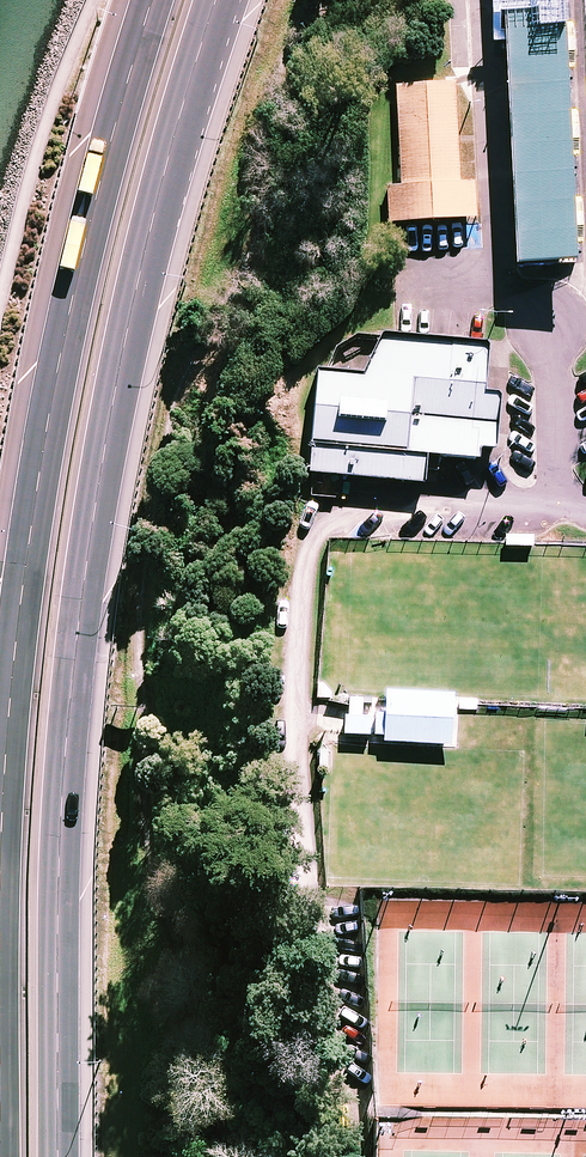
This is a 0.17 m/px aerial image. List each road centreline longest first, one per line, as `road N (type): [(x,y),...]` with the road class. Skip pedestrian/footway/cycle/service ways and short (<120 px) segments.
road 1 (trunk): [(216,0),(151,227),(86,563),(60,861),(58,1156)]
road 2 (trunk): [(0,902),(12,672),(43,448),(88,234),(152,0)]

